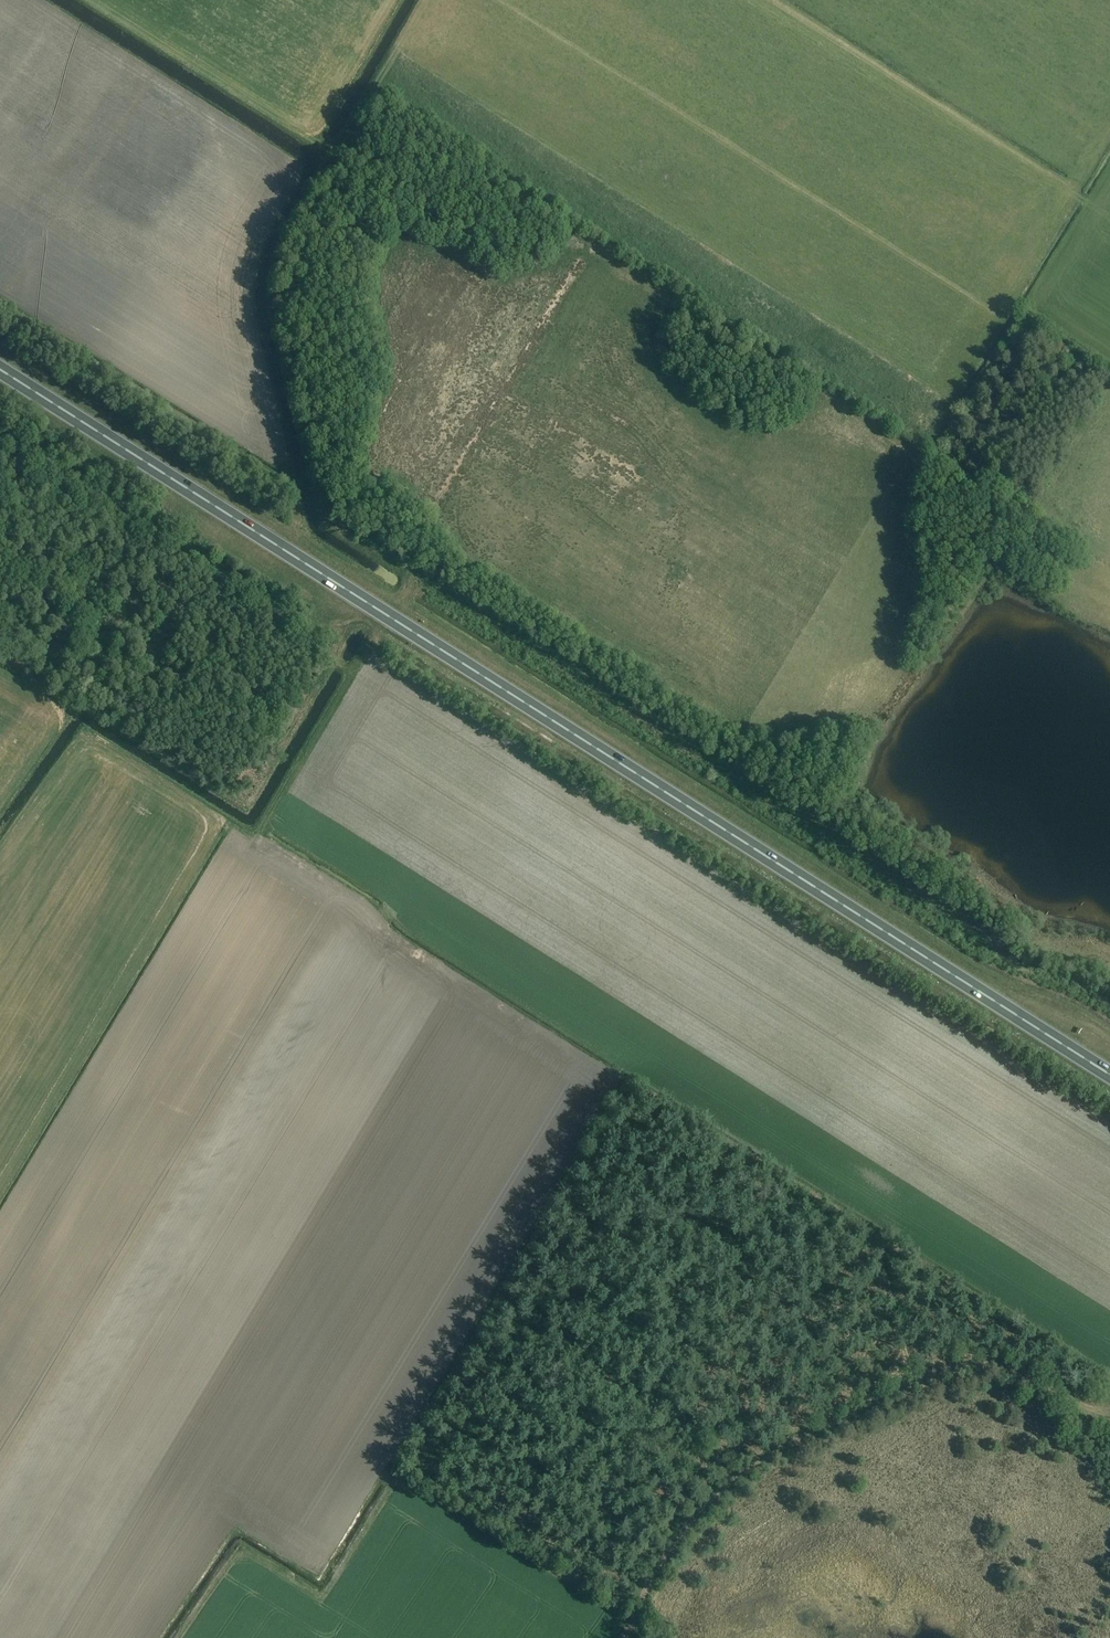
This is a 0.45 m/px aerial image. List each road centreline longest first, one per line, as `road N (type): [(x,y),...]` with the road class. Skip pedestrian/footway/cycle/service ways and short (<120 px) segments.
road 1 (trunk): [(1109,1075),(0,370)]
road 2 (track): [(623,1637),(710,1503),(784,1447),(922,1373),(995,1361),(1109,1414)]

